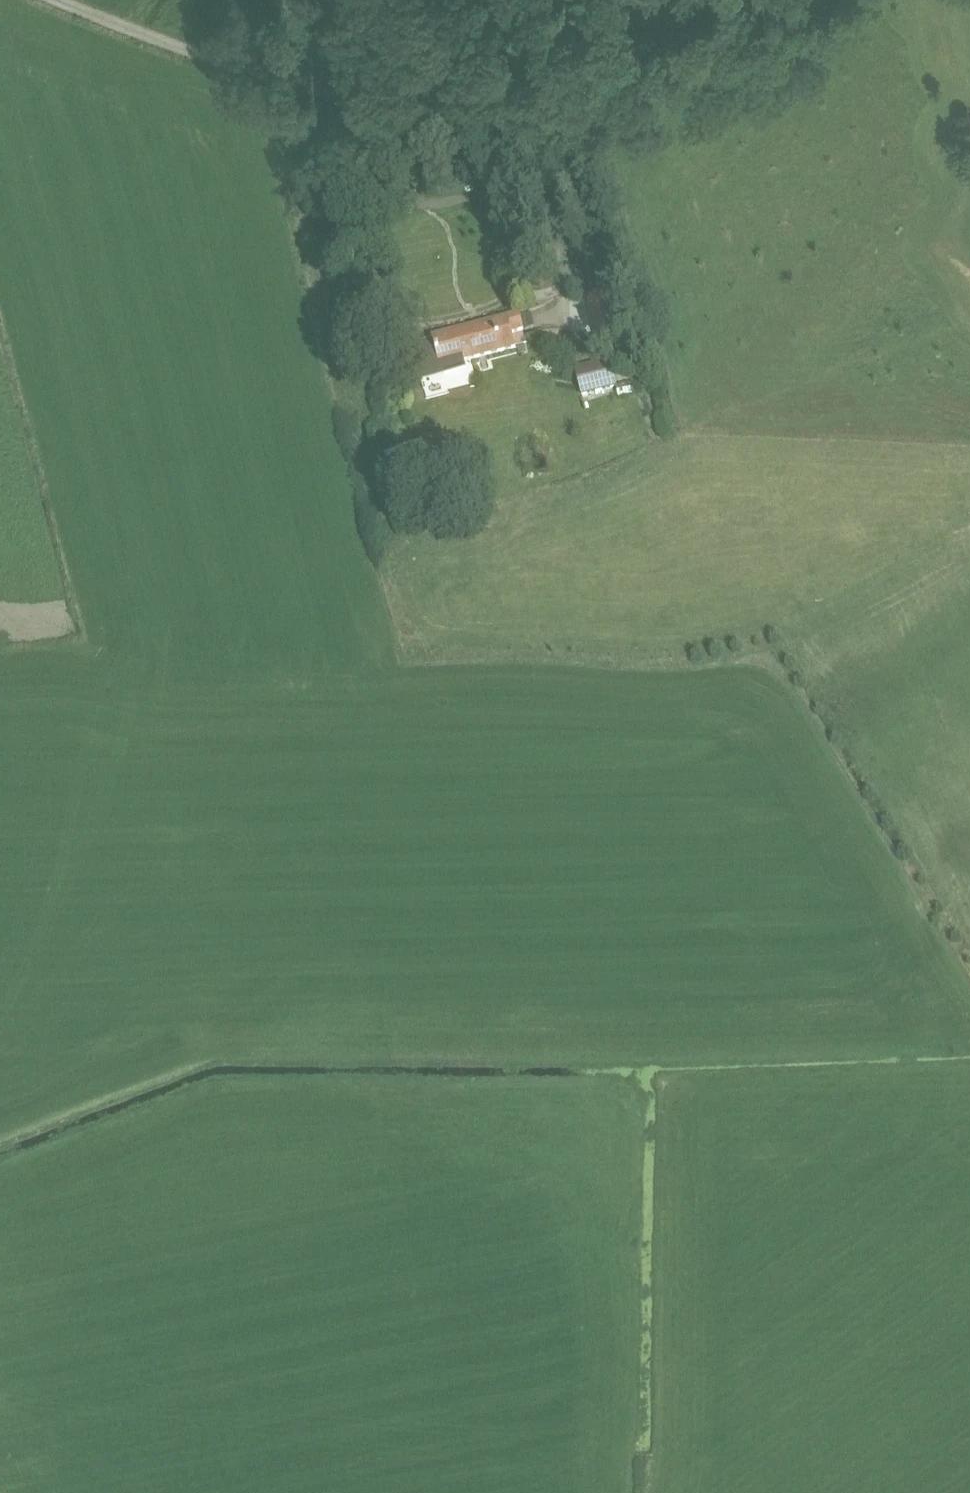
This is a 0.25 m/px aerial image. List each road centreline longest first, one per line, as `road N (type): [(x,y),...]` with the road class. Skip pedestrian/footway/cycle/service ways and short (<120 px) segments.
road 1 (track): [(59,0),(286,83),(317,85),(685,0)]

